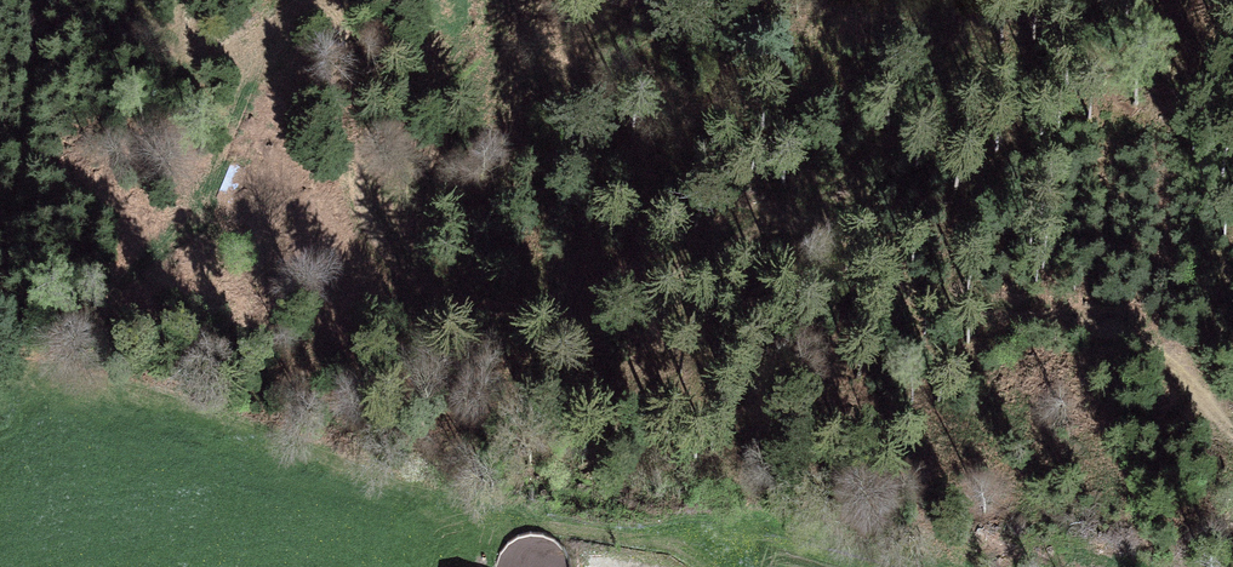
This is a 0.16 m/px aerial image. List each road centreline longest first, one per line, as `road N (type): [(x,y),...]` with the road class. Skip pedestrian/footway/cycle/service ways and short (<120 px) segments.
road 1 (track): [(337,0),(356,172),(371,226),(399,263),(433,288),(490,306),(604,298),(659,281),(756,224),(793,214),(835,224),(933,307),(1035,309),(1141,335),(1176,358),(1232,420)]
road 2 (track): [(1112,566),(893,547),(790,525),(713,529),(370,448),(285,412)]

